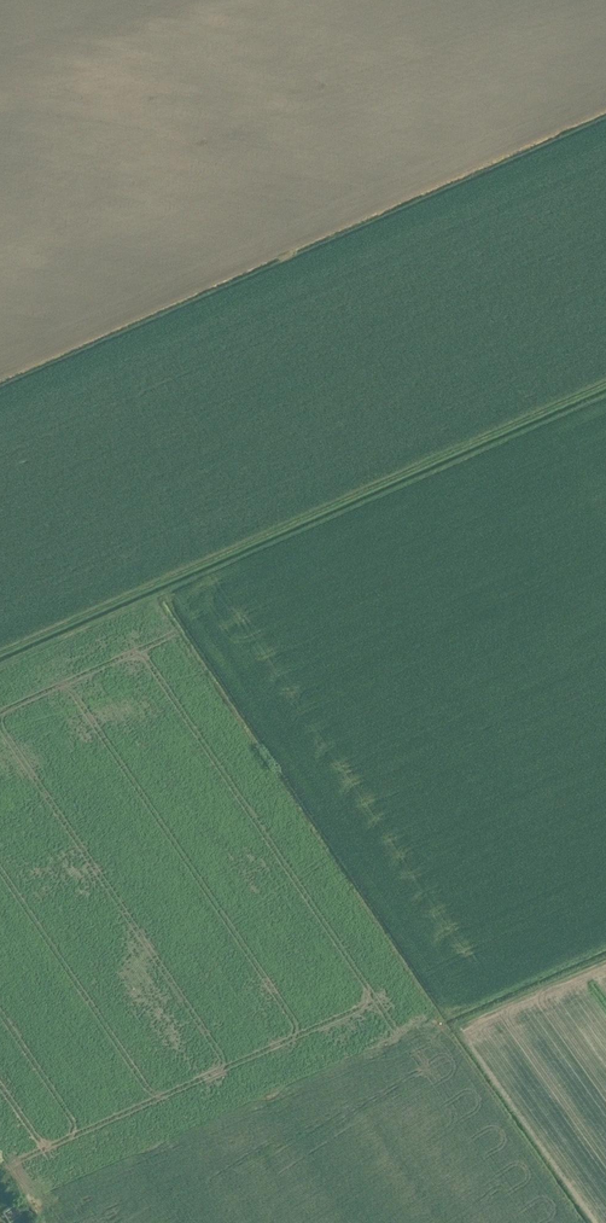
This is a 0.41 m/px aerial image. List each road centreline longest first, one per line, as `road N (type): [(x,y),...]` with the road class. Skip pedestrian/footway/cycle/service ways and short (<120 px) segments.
road 1 (track): [(225,0),(0,99)]

